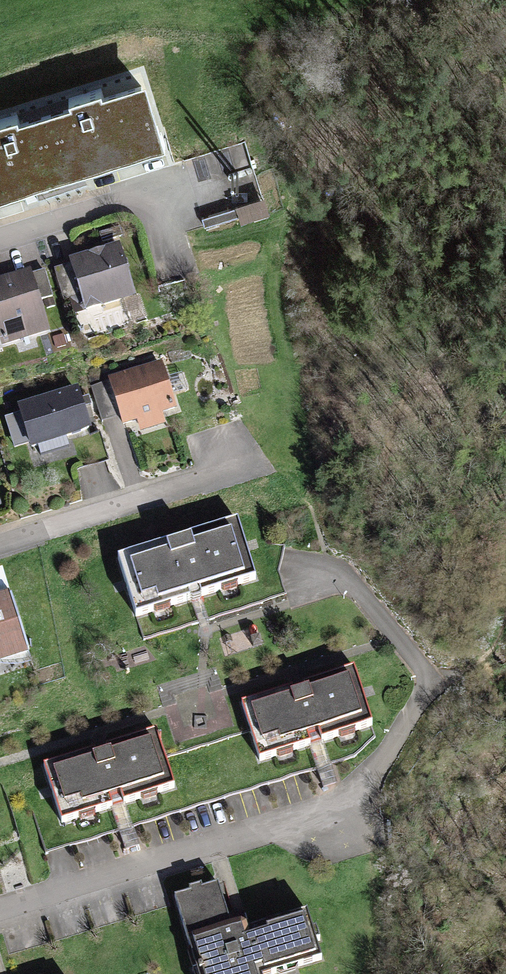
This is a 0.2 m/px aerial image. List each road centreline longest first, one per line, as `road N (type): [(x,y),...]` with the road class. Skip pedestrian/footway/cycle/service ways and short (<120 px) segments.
road 1 (residential): [(0,914),(338,813),(364,791),(402,740),(428,687),(426,672),(360,591),(335,576),(301,577)]
road 2 (residential): [(228,471),(0,541)]
road 3 (residential): [(151,195),(0,242)]

